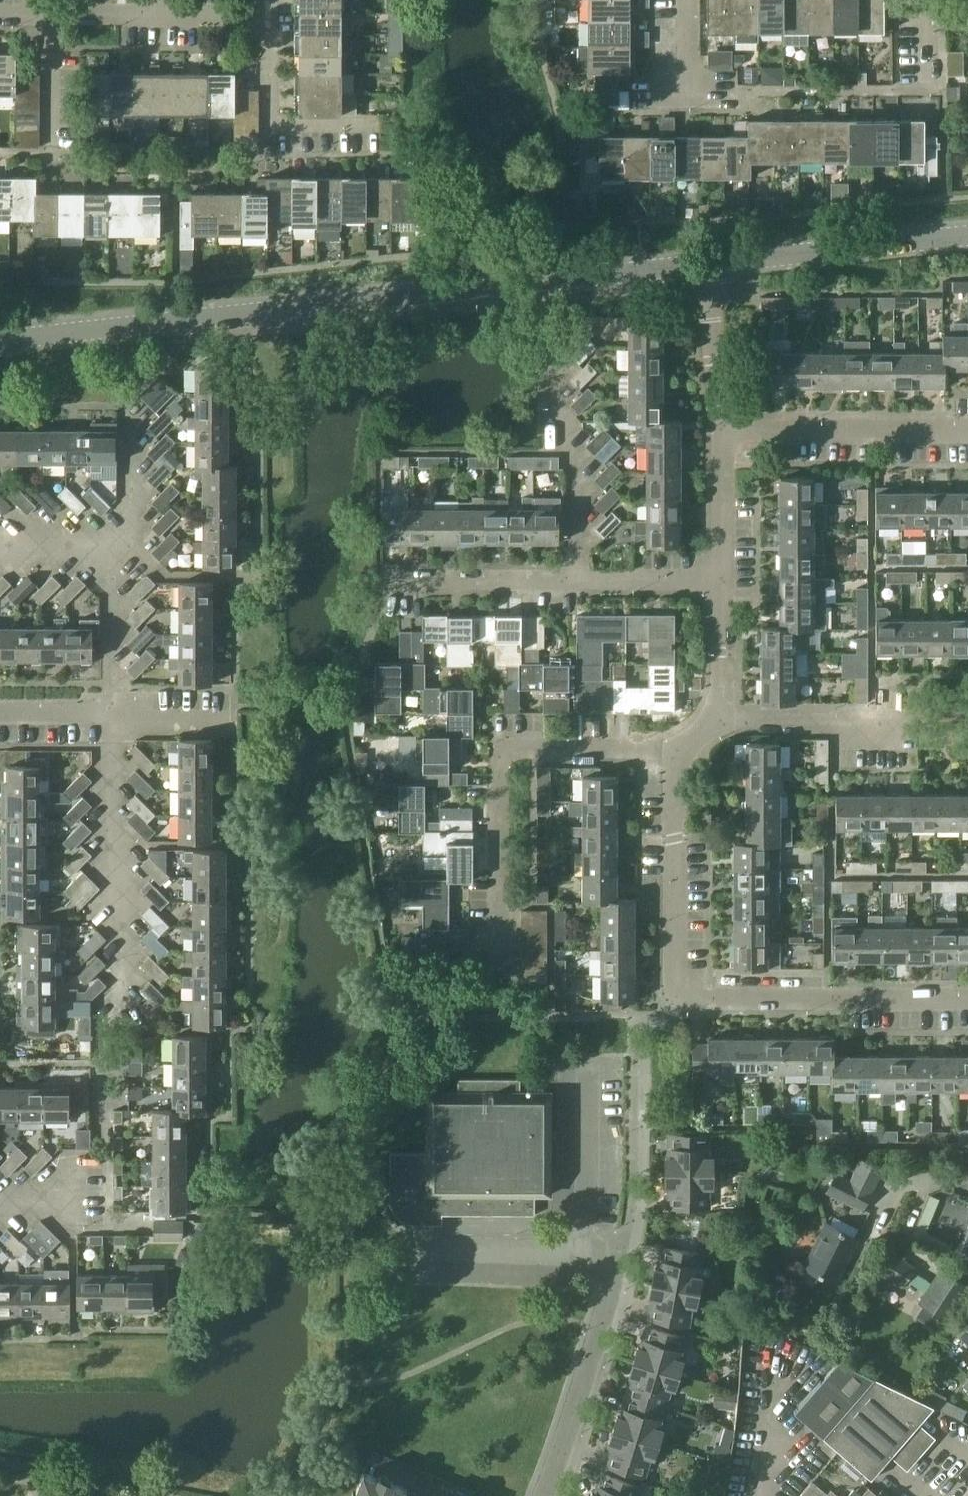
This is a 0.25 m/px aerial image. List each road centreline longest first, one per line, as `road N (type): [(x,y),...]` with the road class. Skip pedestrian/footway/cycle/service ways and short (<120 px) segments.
road 1 (tertiary): [(0,342),(708,263)]
road 2 (residential): [(676,748),(677,992),(694,1002),(967,1003)]
road 3 (residential): [(547,1495),(622,1258),(635,1093)]
road 4 (residential): [(501,972),(498,750),(676,748)]
road 5 (residential): [(380,581),(721,582)]
road 6 (tertiary): [(708,263),(967,236)]
road 7 (residential): [(967,741),(946,741),(892,719),(719,721)]
road 8 (residential): [(967,432),(723,431)]
road 9 (residential): [(377,125),(270,125),(271,14)]
road 10 (residential): [(723,431),(708,263)]
road 11 (residential): [(723,431),(721,582)]
road 12 (residential): [(721,582),(719,721)]
road 13 (residential): [(50,14),(50,140)]

